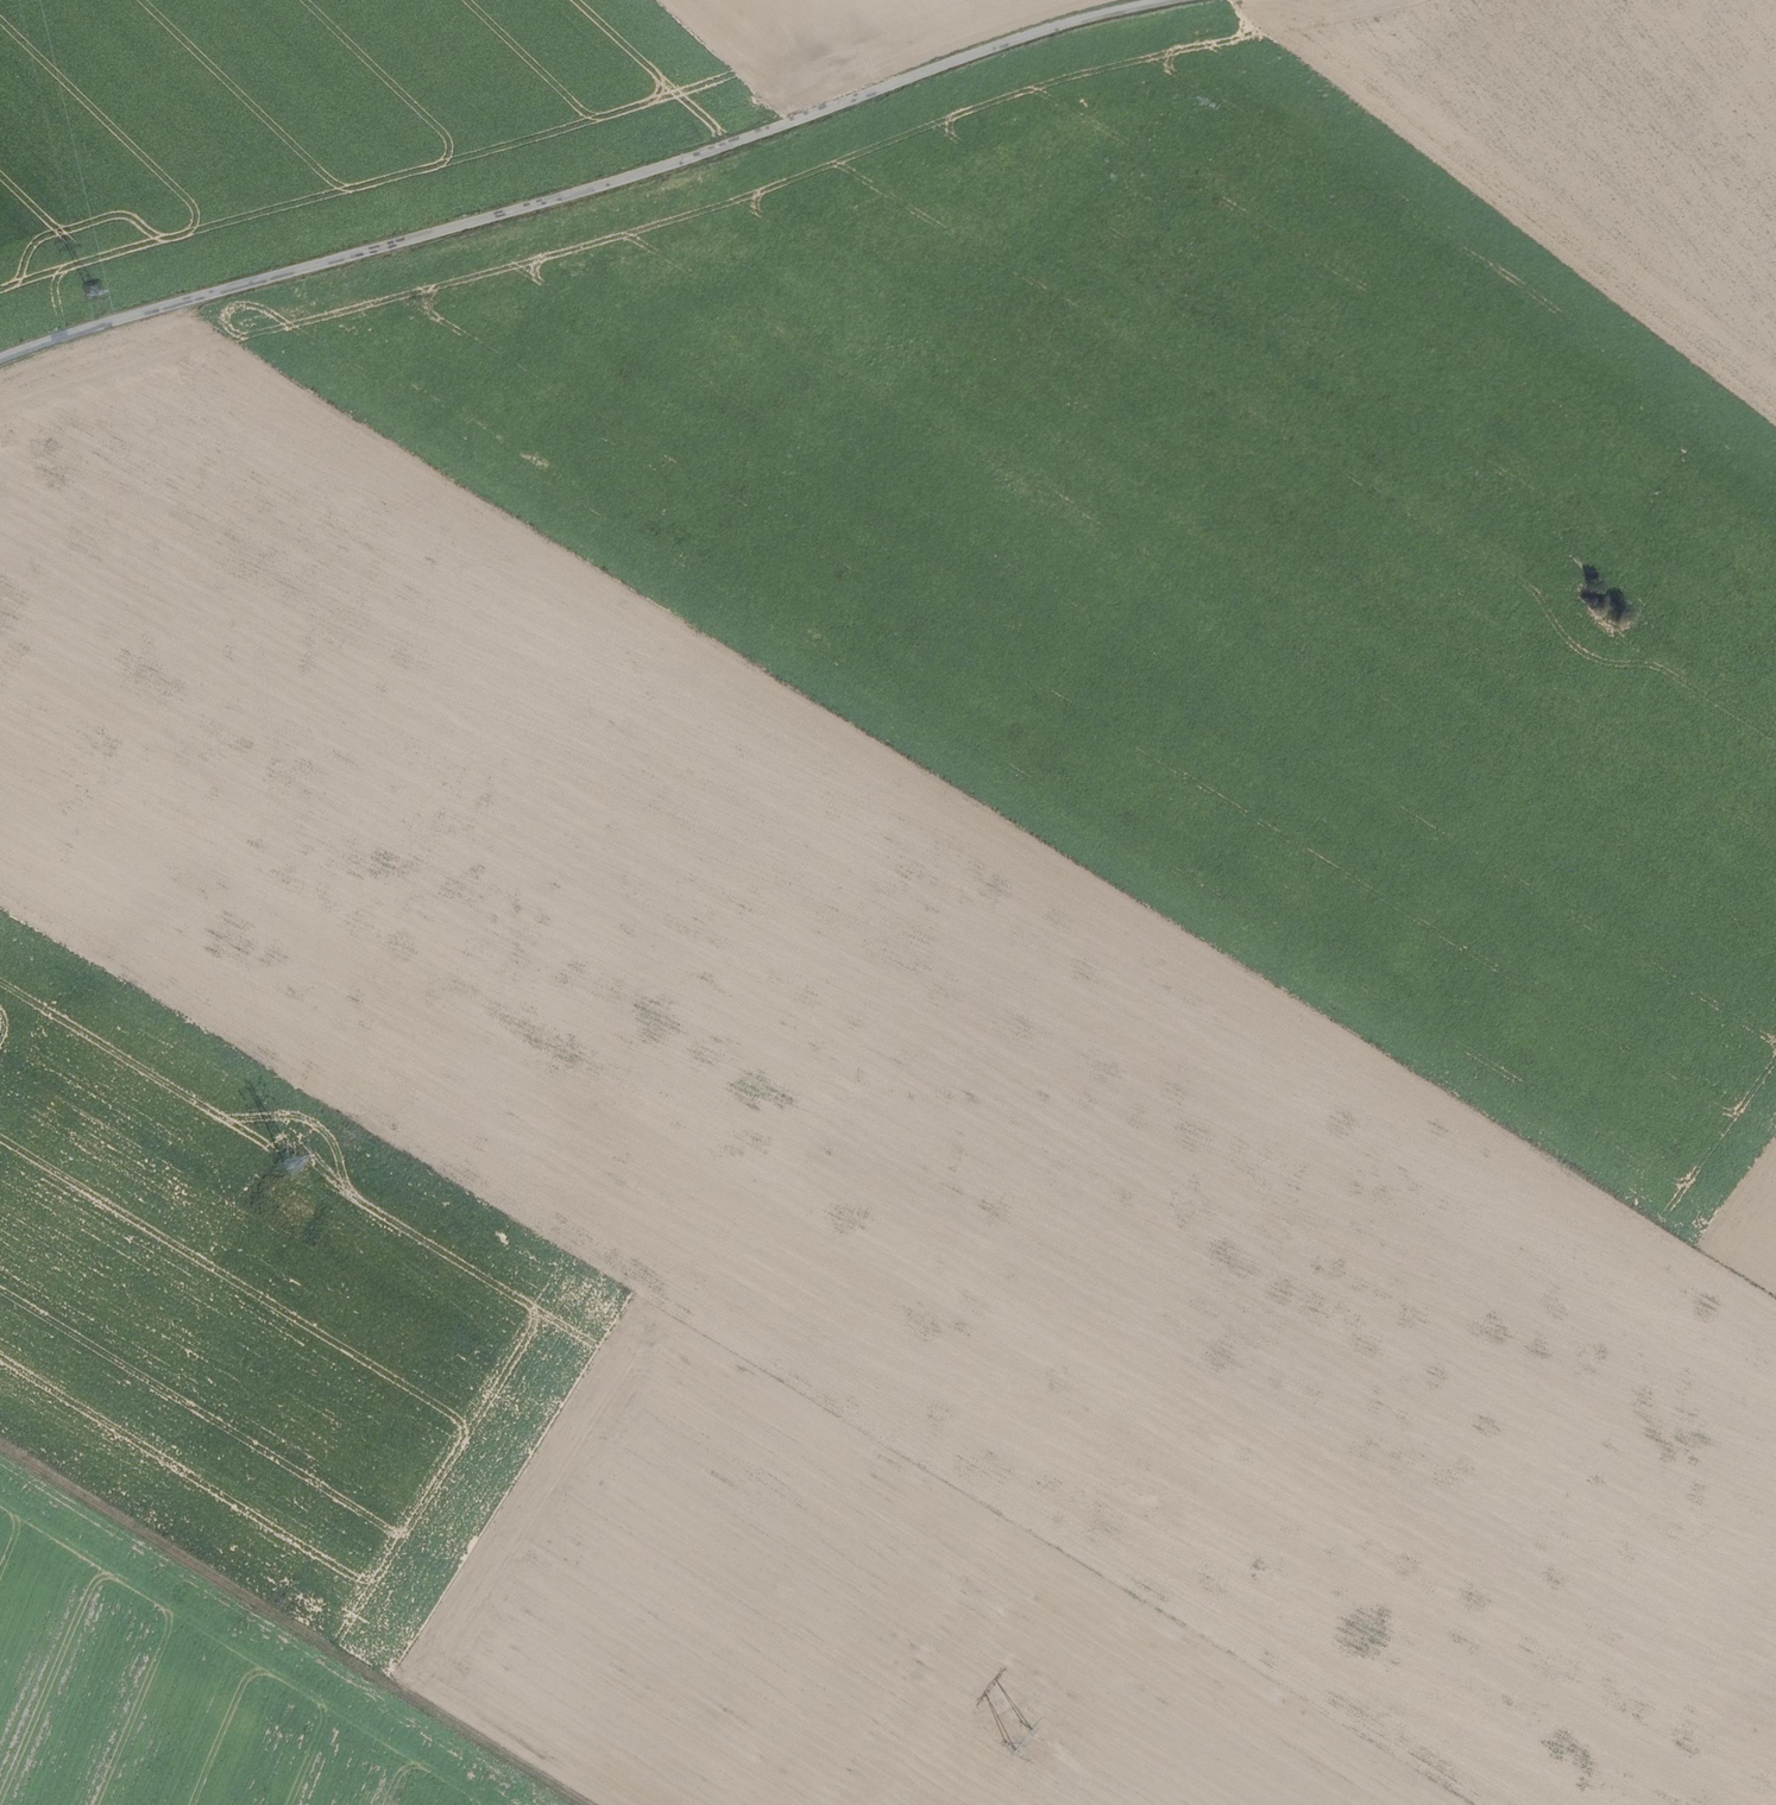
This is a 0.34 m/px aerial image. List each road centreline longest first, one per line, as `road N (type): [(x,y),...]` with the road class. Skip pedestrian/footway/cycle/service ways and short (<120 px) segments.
road 1 (unclassified): [(0,359),(614,183),(1048,28),(1168,0)]
road 2 (track): [(0,1442),(586,1804)]

